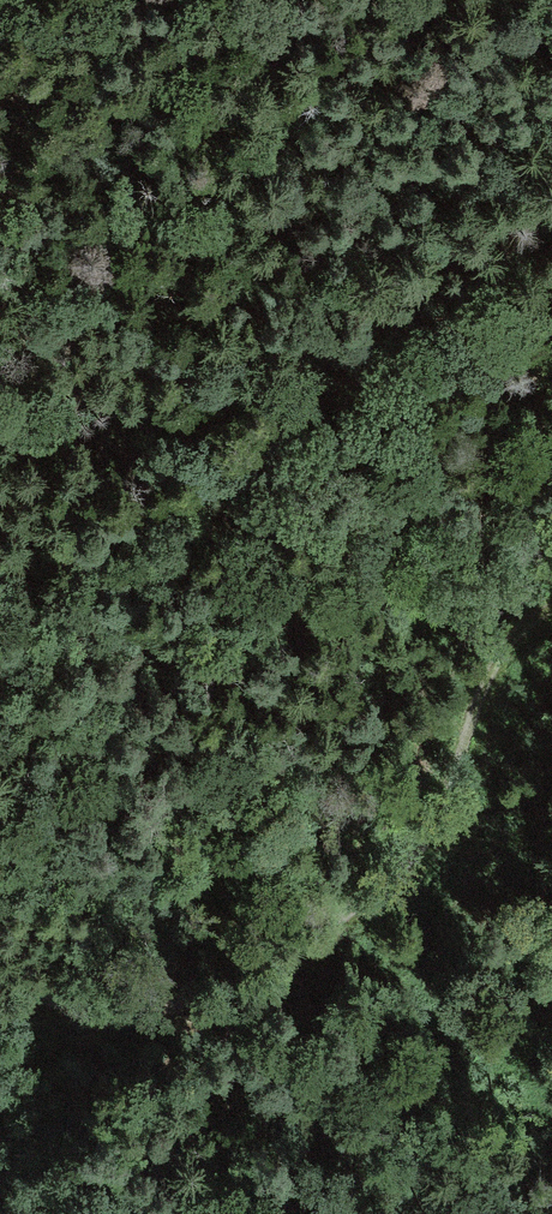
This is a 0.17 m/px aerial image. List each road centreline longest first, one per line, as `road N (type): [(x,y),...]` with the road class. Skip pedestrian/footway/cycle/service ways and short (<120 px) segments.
road 1 (track): [(0,994),(149,1008),(211,986),(388,880),(434,831),(503,646),(527,620),(551,609)]
road 2 (track): [(0,638),(169,555),(222,512),(289,406),(341,352),(551,226)]
road 3 (track): [(0,563),(220,449),(268,382),(341,352)]

